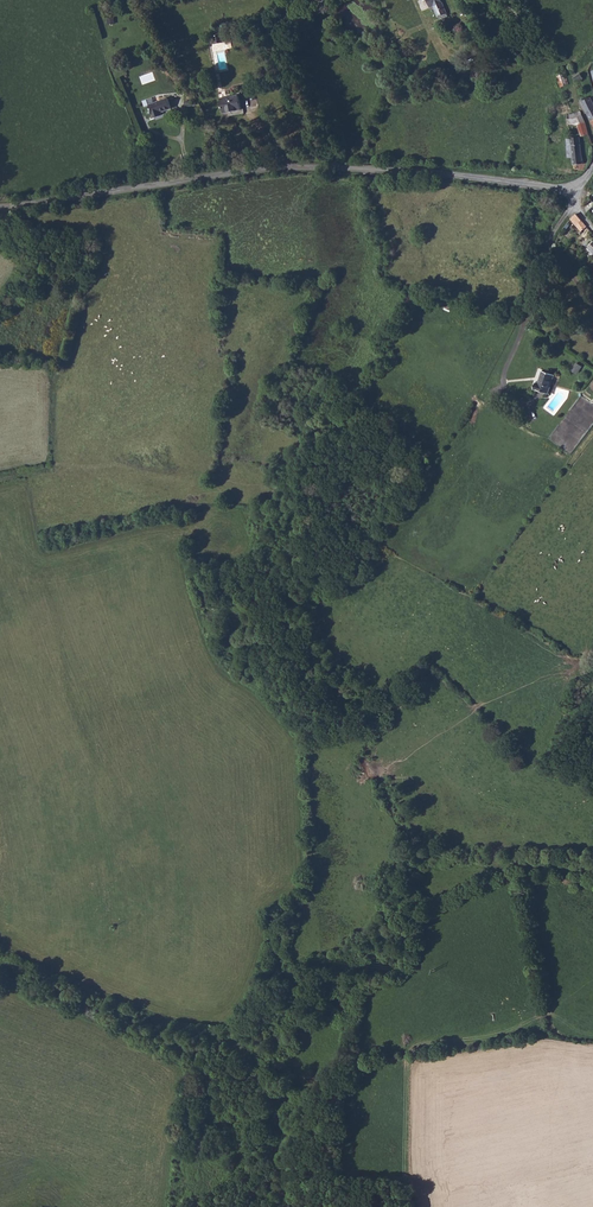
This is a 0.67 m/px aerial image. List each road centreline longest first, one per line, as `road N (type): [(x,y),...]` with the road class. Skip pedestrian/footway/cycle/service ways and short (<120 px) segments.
road 1 (unclassified): [(578,187),(310,168),(0,207)]
road 2 (unclassified): [(592,133),(565,54),(511,46),(475,0)]
road 3 (unclassified): [(560,266),(504,376),(504,389),(525,407)]

